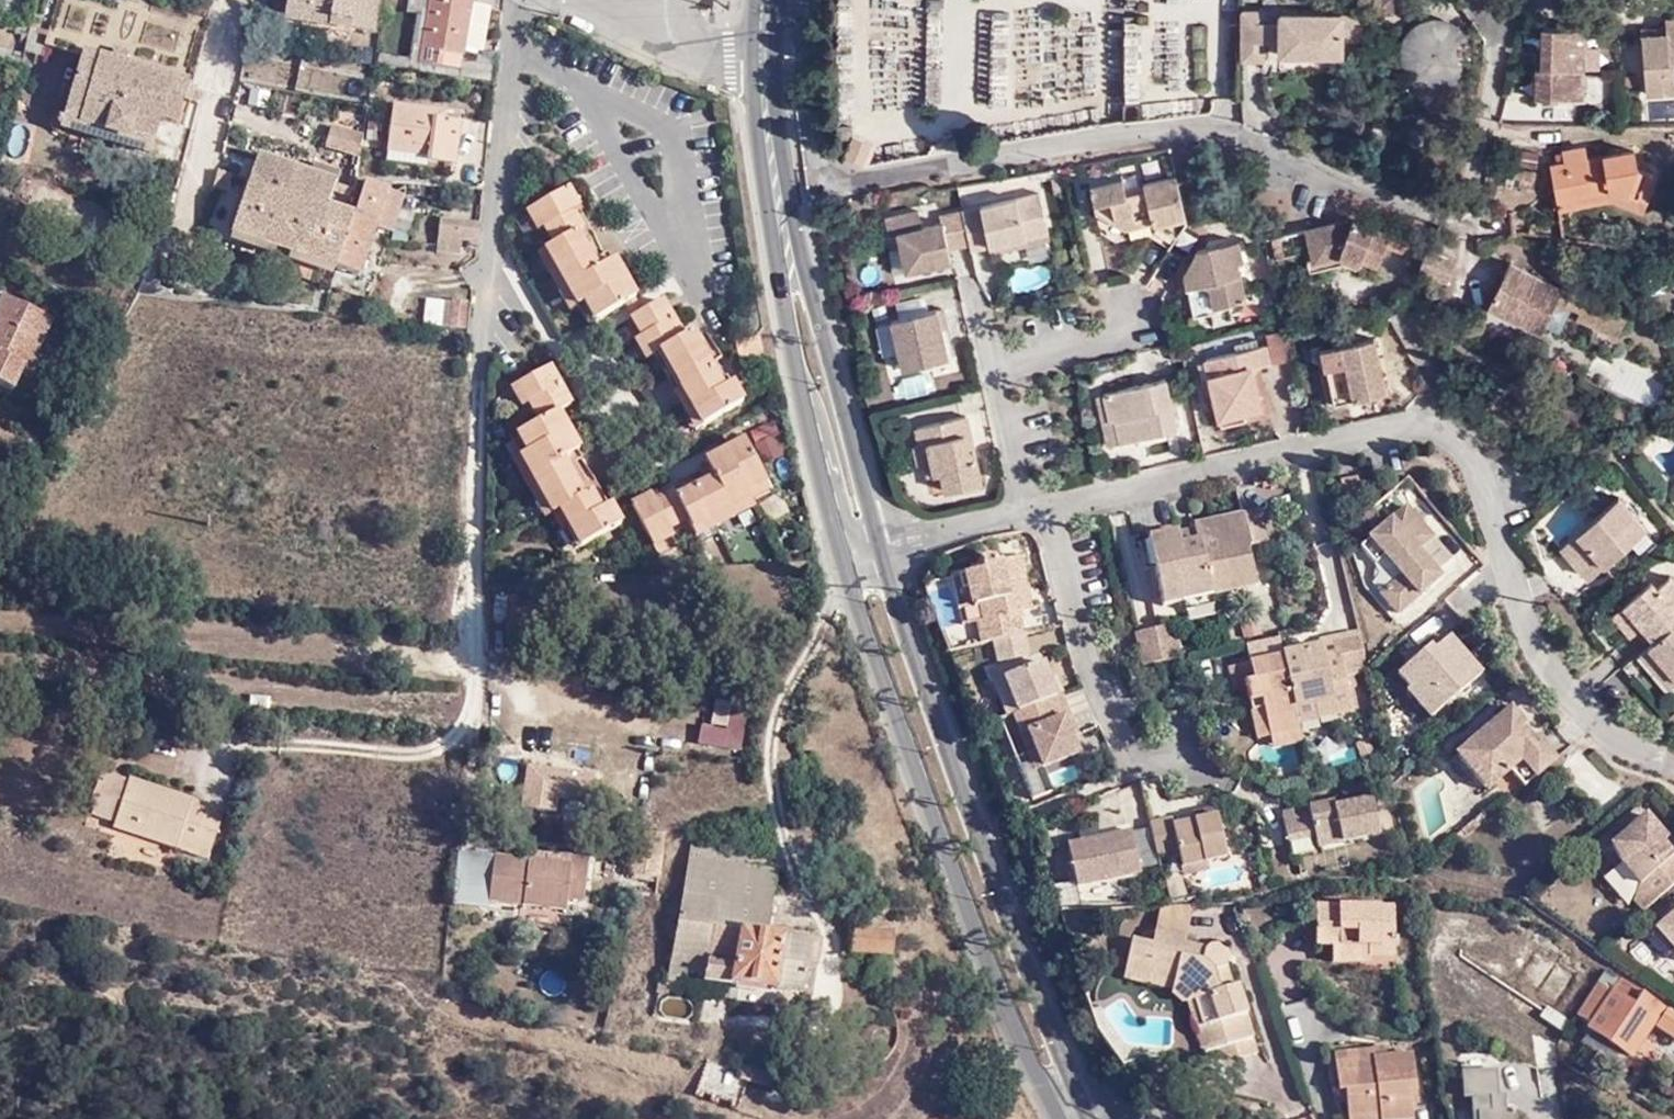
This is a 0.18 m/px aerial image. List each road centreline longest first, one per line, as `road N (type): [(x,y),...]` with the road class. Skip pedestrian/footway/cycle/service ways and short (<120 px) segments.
road 1 (residential): [(792,0),(821,171),(839,181),(1126,136),(1212,131),(1465,224)]
road 2 (residential): [(1049,503),(1415,420),(1451,433),(1480,477),(1508,586),(1570,695),(1622,743),(1673,766)]
road 3 (tertiary): [(847,562),(989,956),(1060,1118)]
road 4 (tertiary): [(1087,1105),(1020,943),(880,549)]
road 5 (residential): [(487,266),(477,643)]
road 6 (tertiary): [(792,261),(800,365),(847,562)]
road 7 (tertiary): [(880,549),(830,362),(792,261)]
road 8 (residential): [(1129,765),(1085,657),(1049,503)]
road 9 (residential): [(524,0),(487,266)]
road 10 (residential): [(487,266),(628,448)]
road 11 (tertiary): [(767,65),(792,261)]
road 12 (residential): [(767,65),(727,62),(584,0)]
road 13 (residential): [(992,360),(1020,508)]
road 14 (residential): [(880,549),(1020,508)]
road 15 (residential): [(1124,332),(992,360)]

